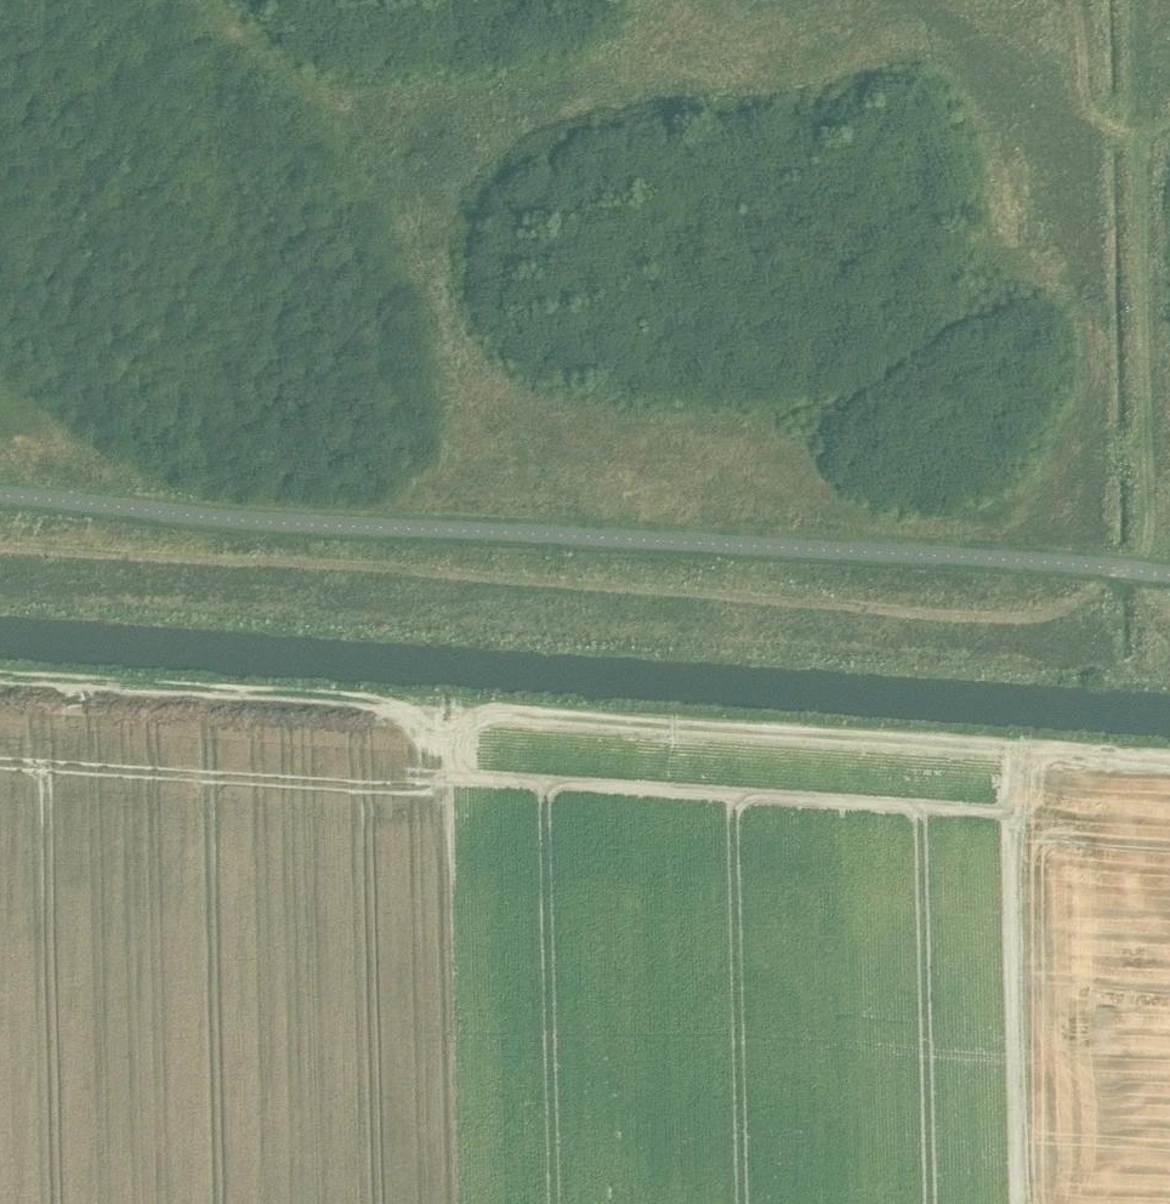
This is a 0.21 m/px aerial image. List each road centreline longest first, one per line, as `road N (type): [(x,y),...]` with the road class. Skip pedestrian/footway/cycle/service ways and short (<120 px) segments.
road 1 (track): [(1169,668),(0,587)]
road 2 (track): [(1089,662),(1076,0)]

